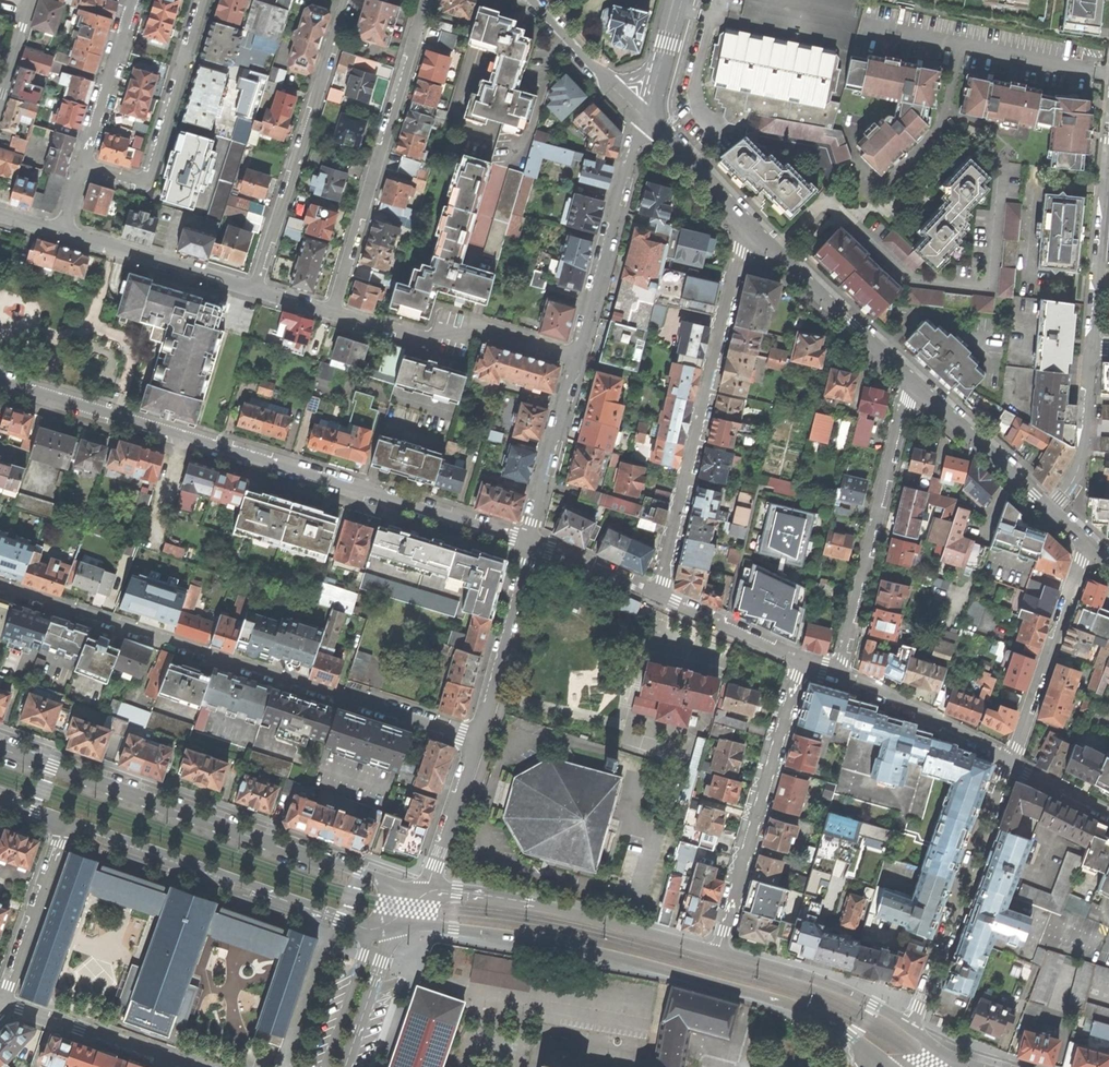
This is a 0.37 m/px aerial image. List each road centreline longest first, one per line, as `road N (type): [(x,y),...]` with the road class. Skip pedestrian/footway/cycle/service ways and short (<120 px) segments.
road 1 (residential): [(0,381),(527,543)]
road 2 (residential): [(477,738),(0,587)]
road 3 (secondary): [(416,924),(530,939),(769,997),(845,1030),(881,1064)]
road 4 (secondary): [(427,889),(322,861),(0,747)]
road 5 (residential): [(659,594),(747,222)]
road 6 (residential): [(333,311),(428,0)]
road 7 (secondary): [(67,824),(372,930)]
road 8 (residential): [(352,0),(255,289)]
road 9 (residential): [(803,660),(717,950)]
road 10 (residential): [(839,672),(909,382)]
road 11 (secondary): [(717,950),(534,904),(427,889)]
road 12 (residential): [(911,1027),(1010,763)]
road 13 (residential): [(201,0),(147,176),(139,184),(82,166)]
road 14 (residential): [(333,311),(430,340),(471,325),(577,355)]
road 15 (residential): [(577,355),(648,120)]
road 16 (residential): [(1010,763),(1084,546)]
road 17 (residential): [(747,222),(909,382)]
road 18 (secondary): [(911,1027),(849,992),(717,950)]
road 19 (residential): [(527,543),(477,738)]
road 20 (residential): [(62,232),(255,289)]
road 21 (residential): [(1090,346),(1108,150)]
road 22 (residential): [(909,382),(1053,514)]
road 23 (residential): [(527,543),(577,355)]
road 24 (residential): [(839,672),(1010,763)]
road 25 (residential): [(186,1066),(4,1001)]
road 26 (residential): [(4,1001),(67,824)]
road 27 (residential): [(1053,514),(1080,454),(1090,346)]
road 28 (residential): [(134,0),(82,166)]
road 29 (residential): [(477,738),(427,889)]
road 30 (residential): [(659,594),(803,660)]
road 31 (residential): [(344,1066),(393,927)]
road 32 (residential): [(372,930),(325,1066)]
road 33 (residential): [(648,120),(747,222)]
road 34 (residential): [(527,543),(659,594)]

